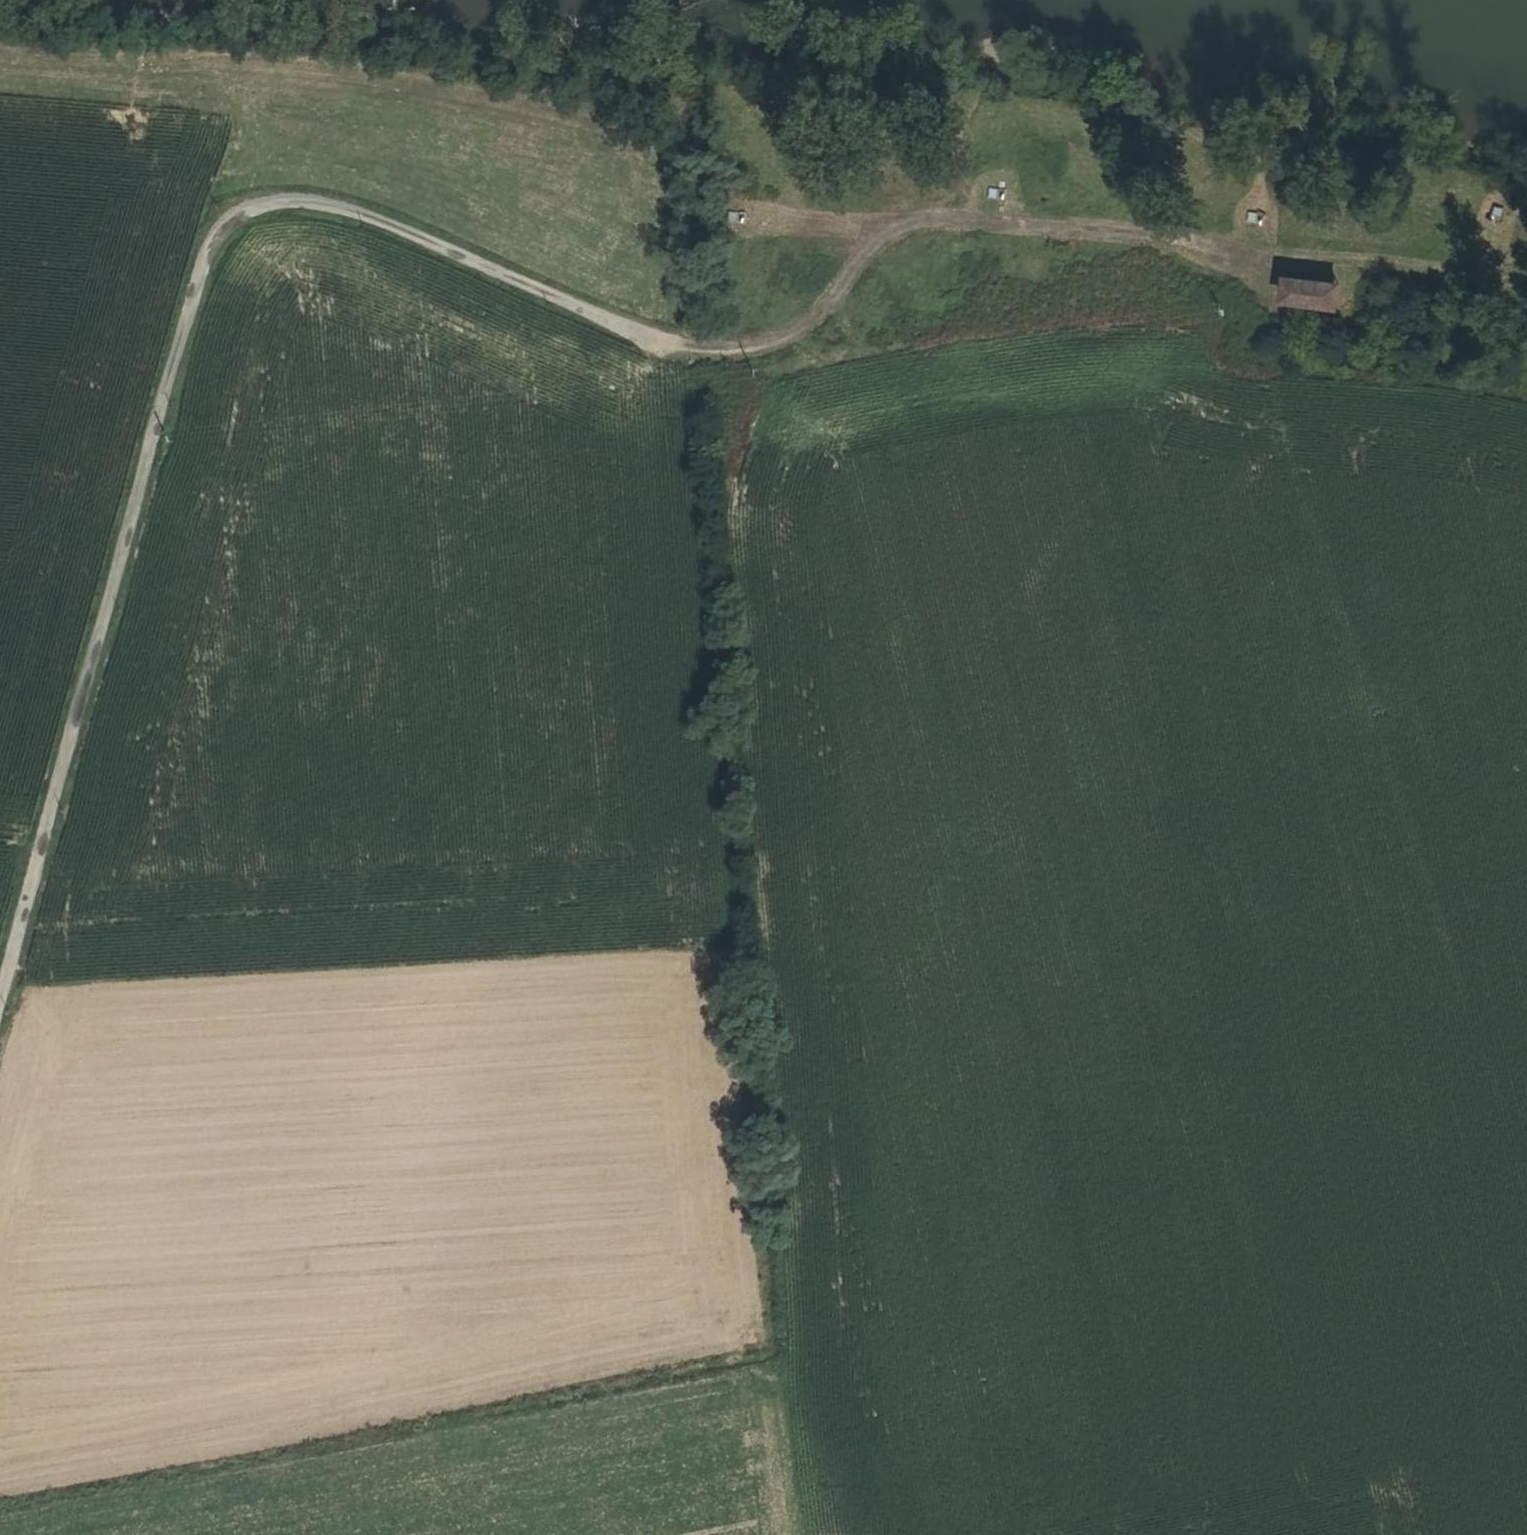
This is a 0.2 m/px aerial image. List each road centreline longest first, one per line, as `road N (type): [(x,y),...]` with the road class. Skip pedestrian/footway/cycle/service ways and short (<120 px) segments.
road 1 (track): [(0,1001),(197,276),(223,229),(267,204),(346,207),(642,336),(689,347),(752,348),(807,323),(881,237),(966,215),(1526,282)]

